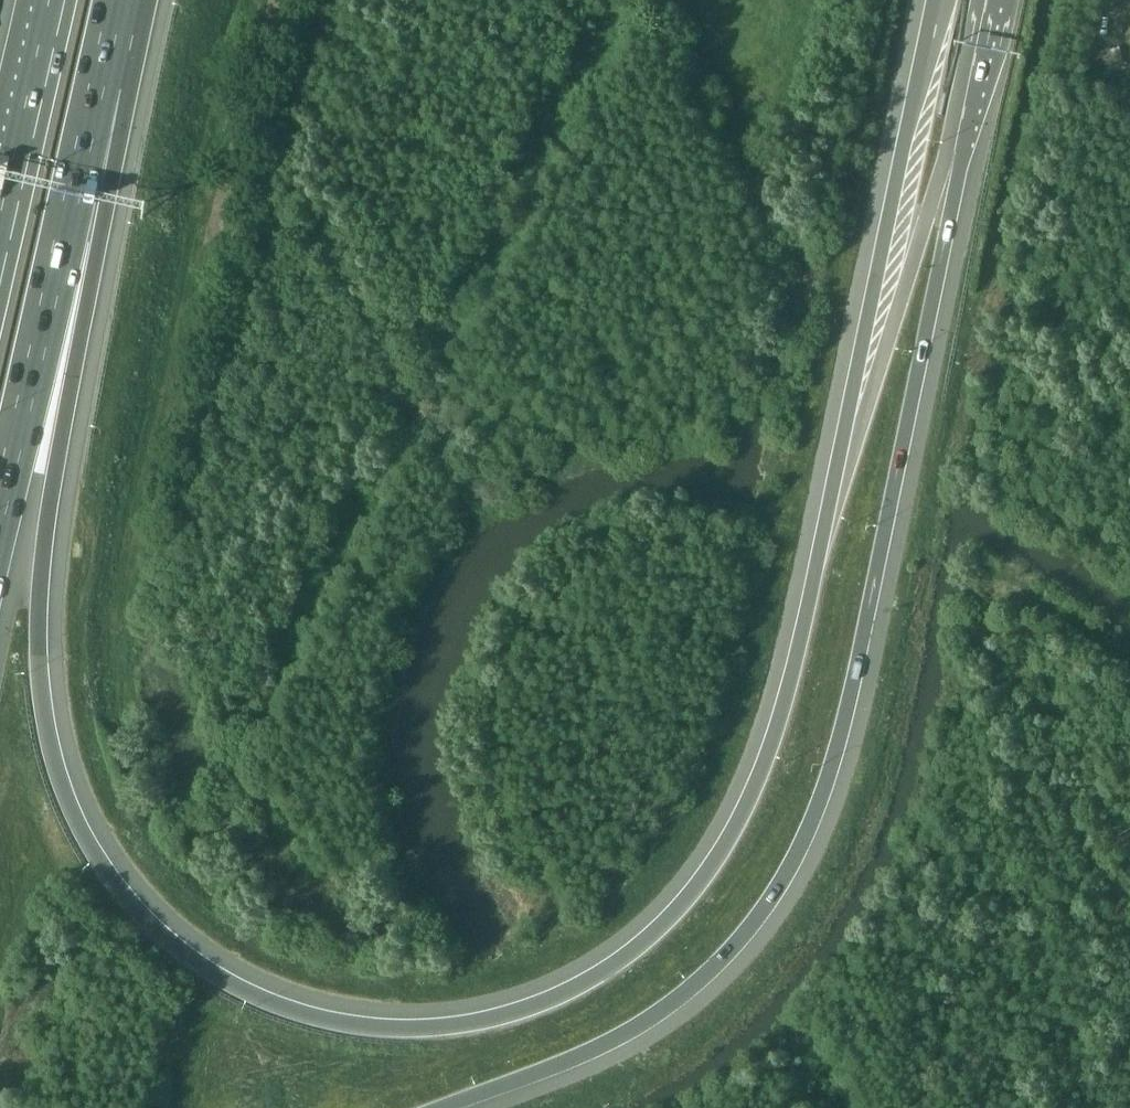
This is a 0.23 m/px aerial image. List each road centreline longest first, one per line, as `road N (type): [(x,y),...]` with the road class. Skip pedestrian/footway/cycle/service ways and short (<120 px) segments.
road 1 (motorway): [(943,0),(795,667),(748,802),(706,877),(662,927),(606,970),(510,1014),(424,1029),(303,1014),(217,976),(160,933),(98,863),(62,780),(42,683),(46,535),(131,96),(132,0)]
road 2 (motorway): [(438,1107),(592,1050),(657,1014),(729,952),(800,847),(846,721),(995,0)]
road 3 (motorway): [(0,546),(125,0)]
road 4 (track): [(209,246),(275,0)]
road 5 (motorway): [(49,0),(0,215)]

